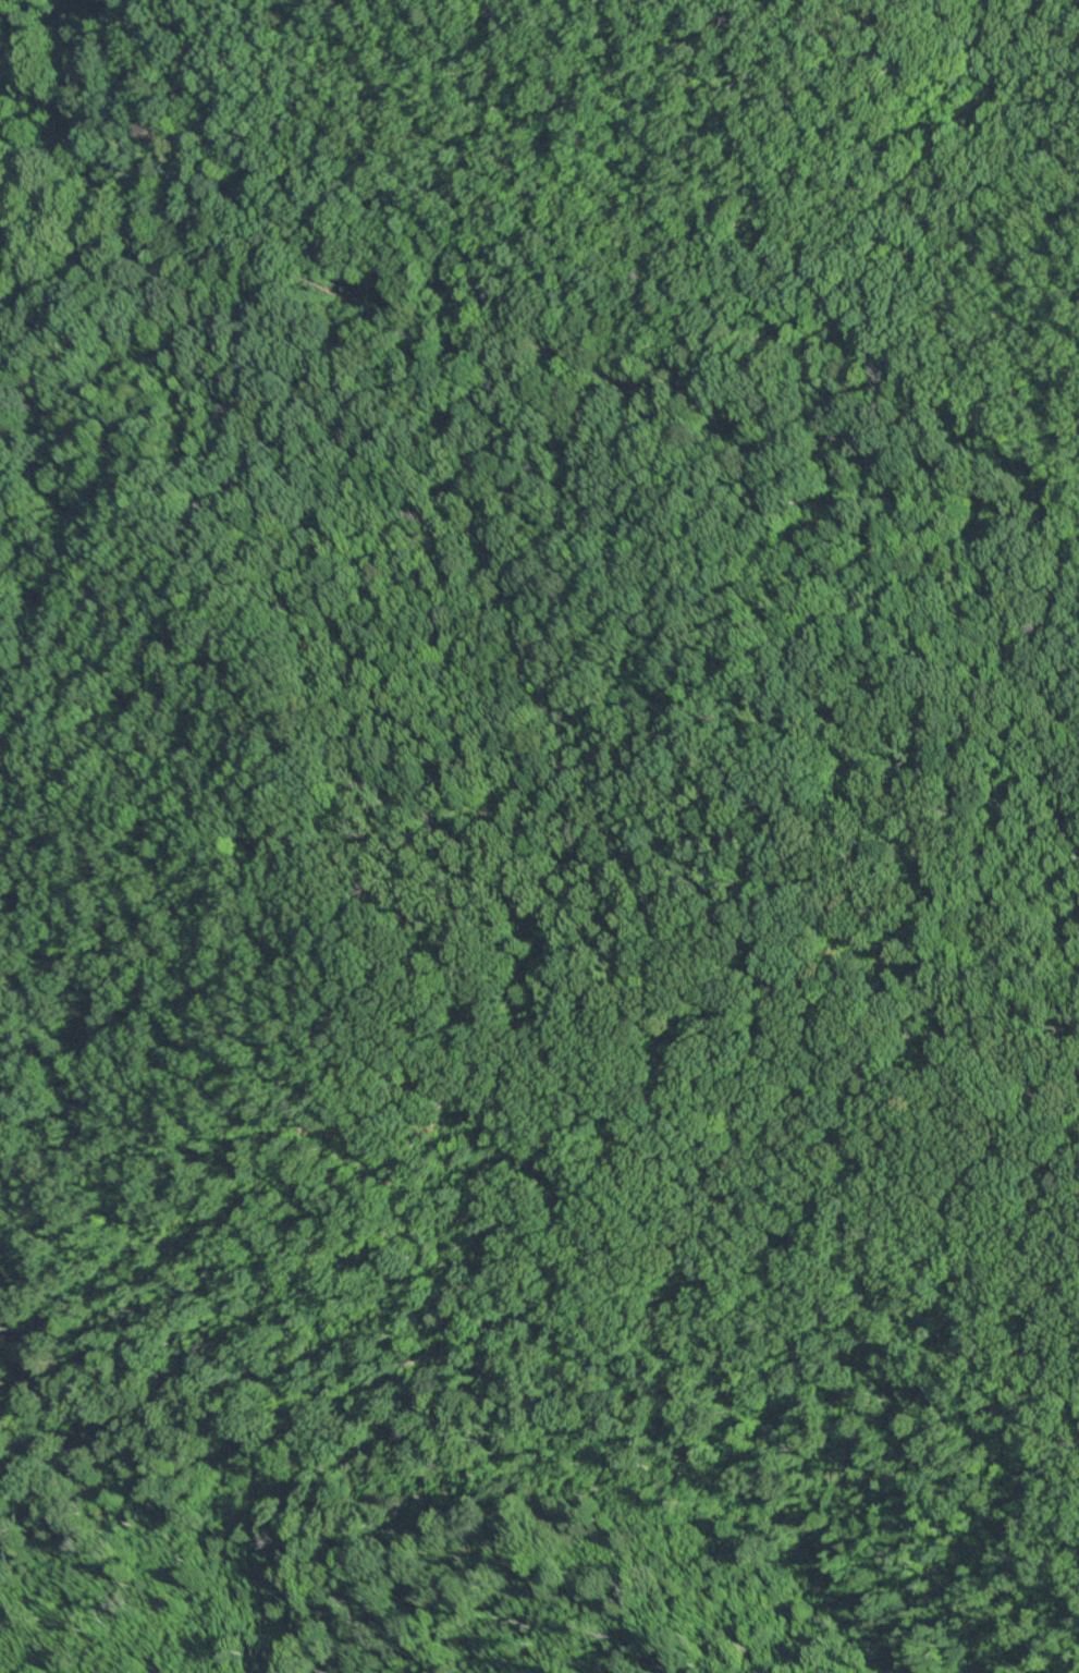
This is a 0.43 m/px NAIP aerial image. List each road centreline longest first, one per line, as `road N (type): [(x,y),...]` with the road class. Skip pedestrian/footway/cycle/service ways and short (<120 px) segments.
road 1 (track): [(0,346),(59,209),(72,0)]

